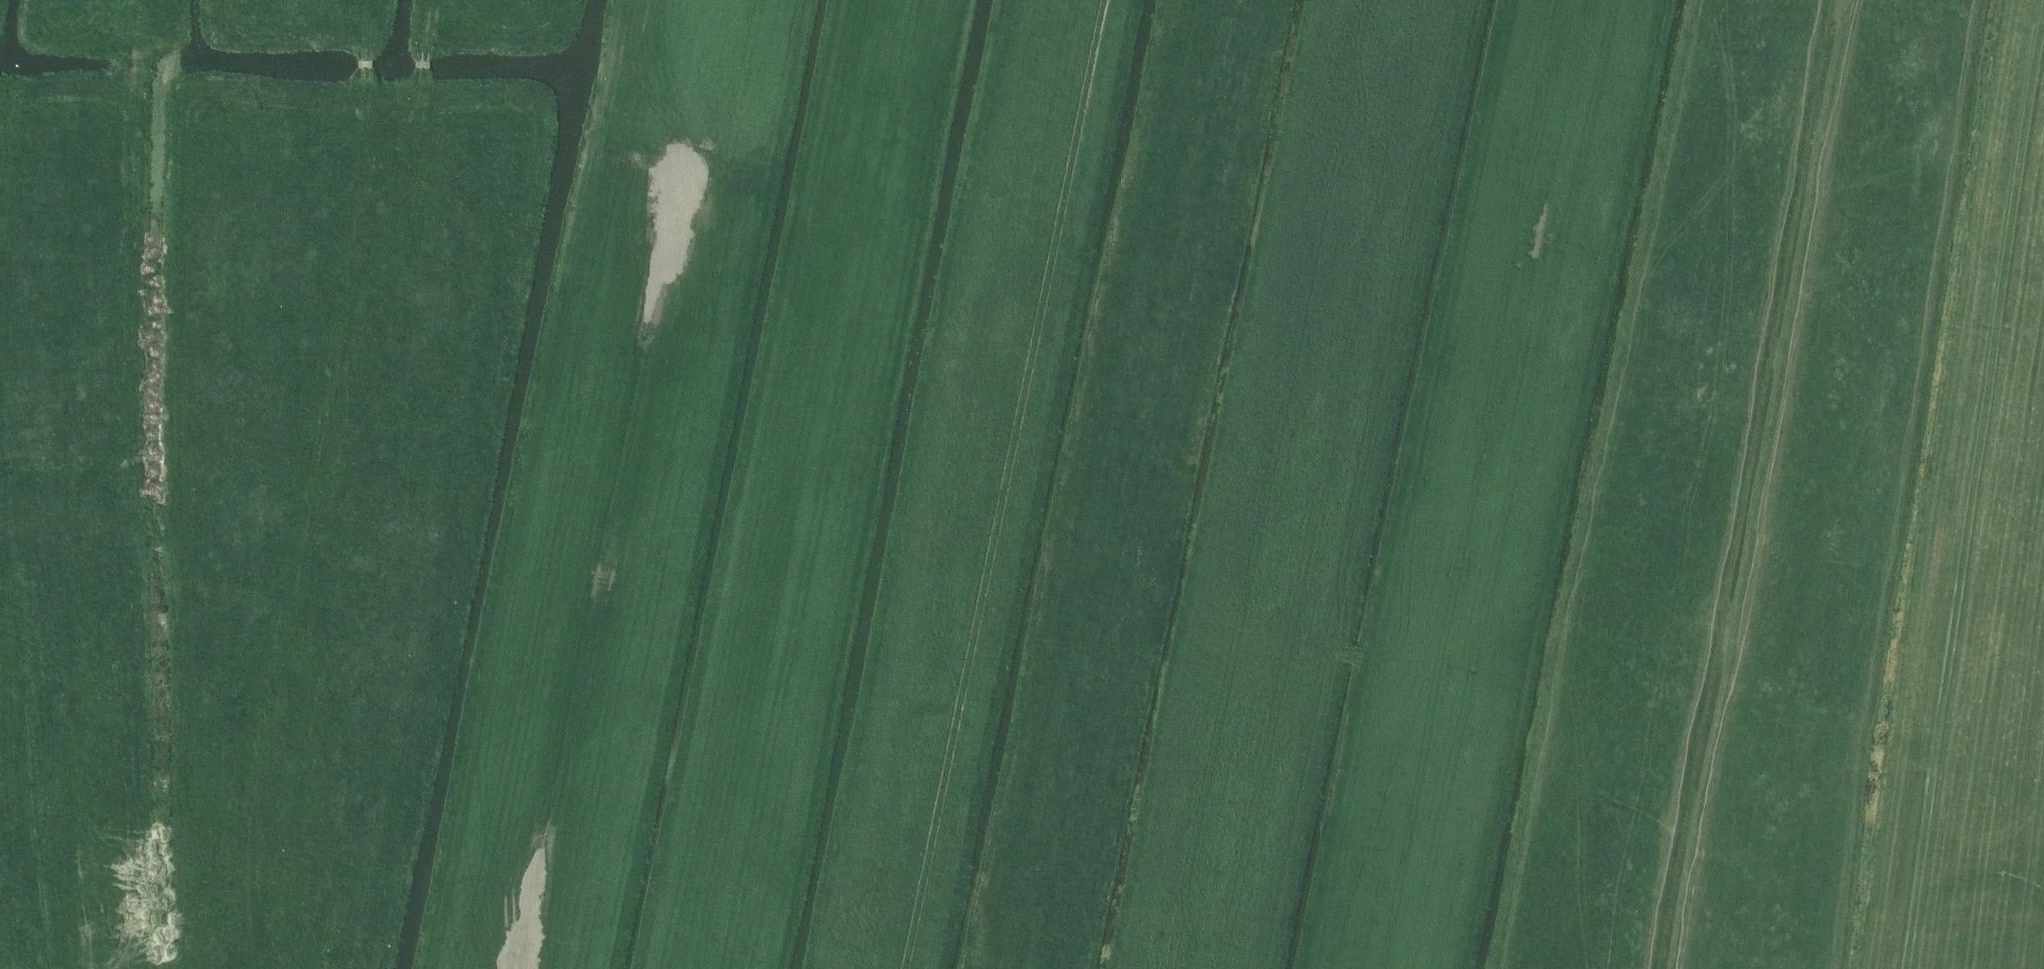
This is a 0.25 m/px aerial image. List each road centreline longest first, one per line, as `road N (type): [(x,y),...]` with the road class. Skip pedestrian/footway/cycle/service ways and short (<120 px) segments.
road 1 (track): [(917,968),(1109,0)]

